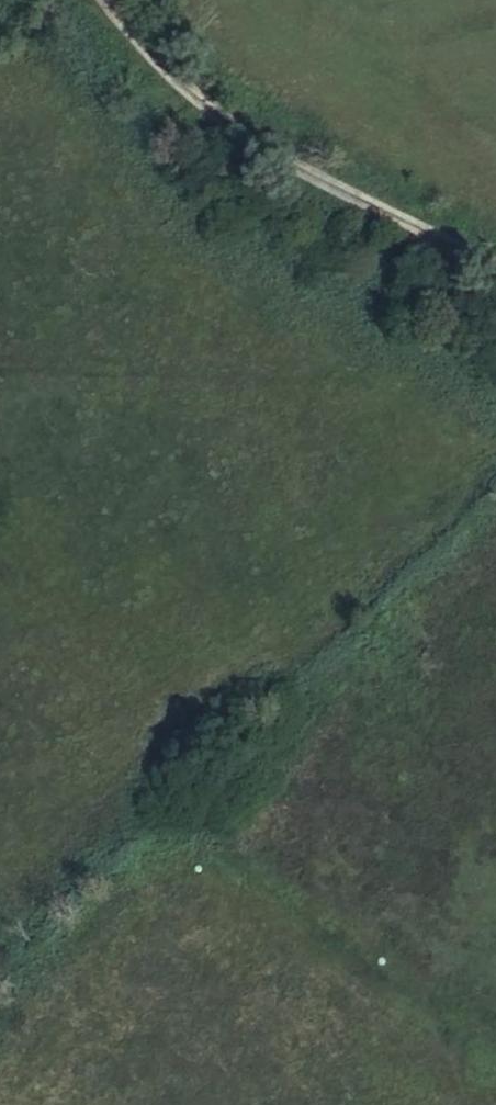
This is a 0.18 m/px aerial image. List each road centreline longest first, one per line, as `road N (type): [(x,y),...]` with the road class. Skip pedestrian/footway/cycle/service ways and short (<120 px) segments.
road 1 (track): [(495,267),(343,198),(219,119),(145,51),(110,0)]

